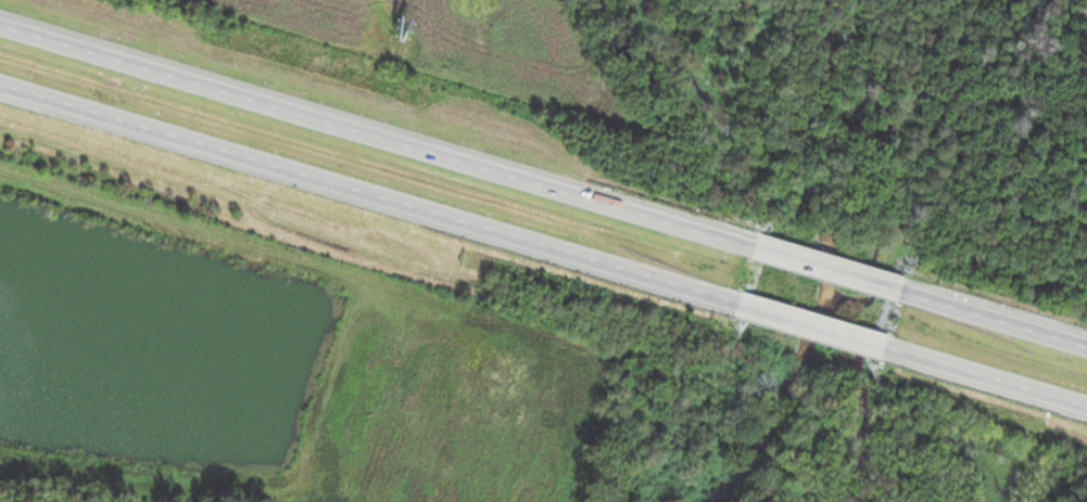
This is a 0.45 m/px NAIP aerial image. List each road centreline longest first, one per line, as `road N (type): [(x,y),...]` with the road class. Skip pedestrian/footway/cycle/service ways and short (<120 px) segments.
road 1 (motorway): [(755,252),(0,28)]
road 2 (motorway): [(0,87),(741,307)]
road 3 (motorway): [(880,345),(1086,405)]
road 4 (motorway): [(1086,347),(892,289)]
road 5 (motorway): [(741,307),(880,345)]
road 6 (motorway): [(892,289),(755,252)]

